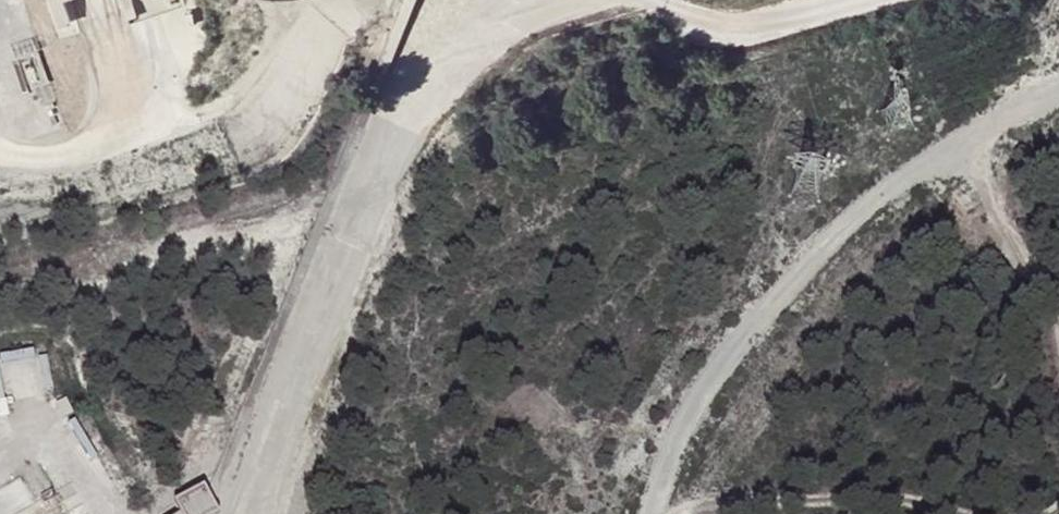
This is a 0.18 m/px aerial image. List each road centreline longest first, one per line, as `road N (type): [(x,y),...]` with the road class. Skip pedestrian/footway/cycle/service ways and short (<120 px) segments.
road 1 (track): [(963,513),(899,495),(809,495),(675,513)]
road 2 (track): [(956,137),(1058,343)]

